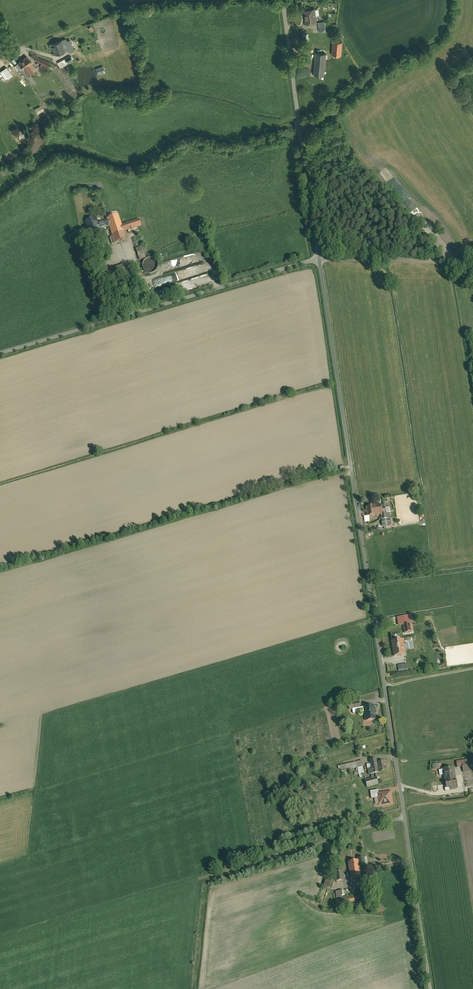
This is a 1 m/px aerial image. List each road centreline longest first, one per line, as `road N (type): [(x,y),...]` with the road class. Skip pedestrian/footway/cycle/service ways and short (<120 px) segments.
road 1 (residential): [(432,988),(320,259)]
road 2 (unclassified): [(0,354),(320,259)]
road 3 (residential): [(320,259),(285,0)]

